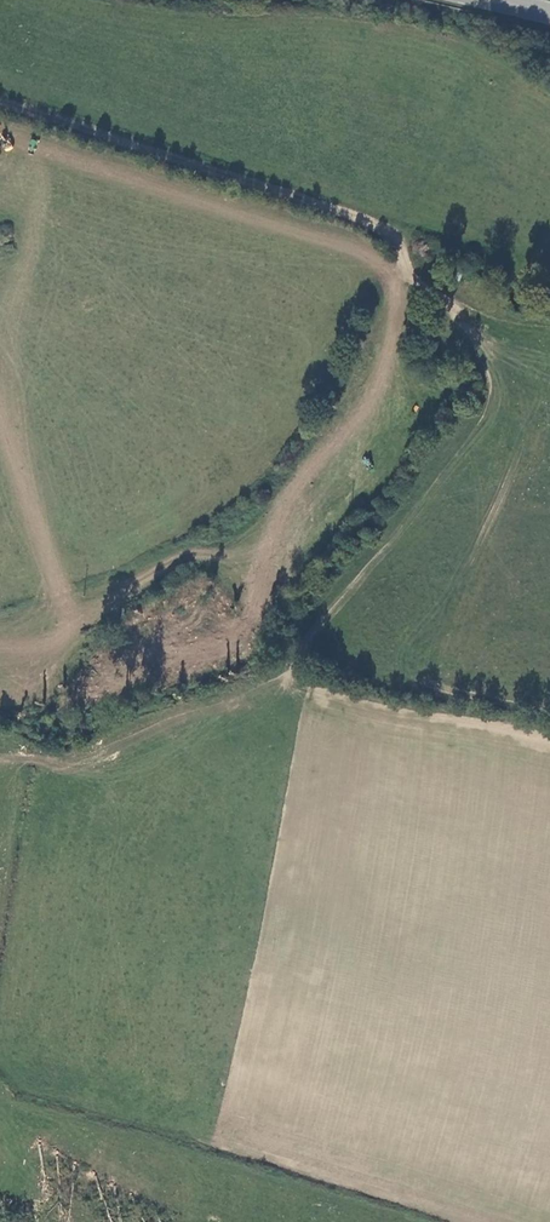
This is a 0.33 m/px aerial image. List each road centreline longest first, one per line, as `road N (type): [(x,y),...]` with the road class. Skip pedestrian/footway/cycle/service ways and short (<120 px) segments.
road 1 (track): [(22,760),(85,759),(287,677),(472,443),(494,390),(453,308),(413,278),(397,239),(301,199),(0,103)]
road 2 (track): [(549,716),(388,683),(300,655)]

